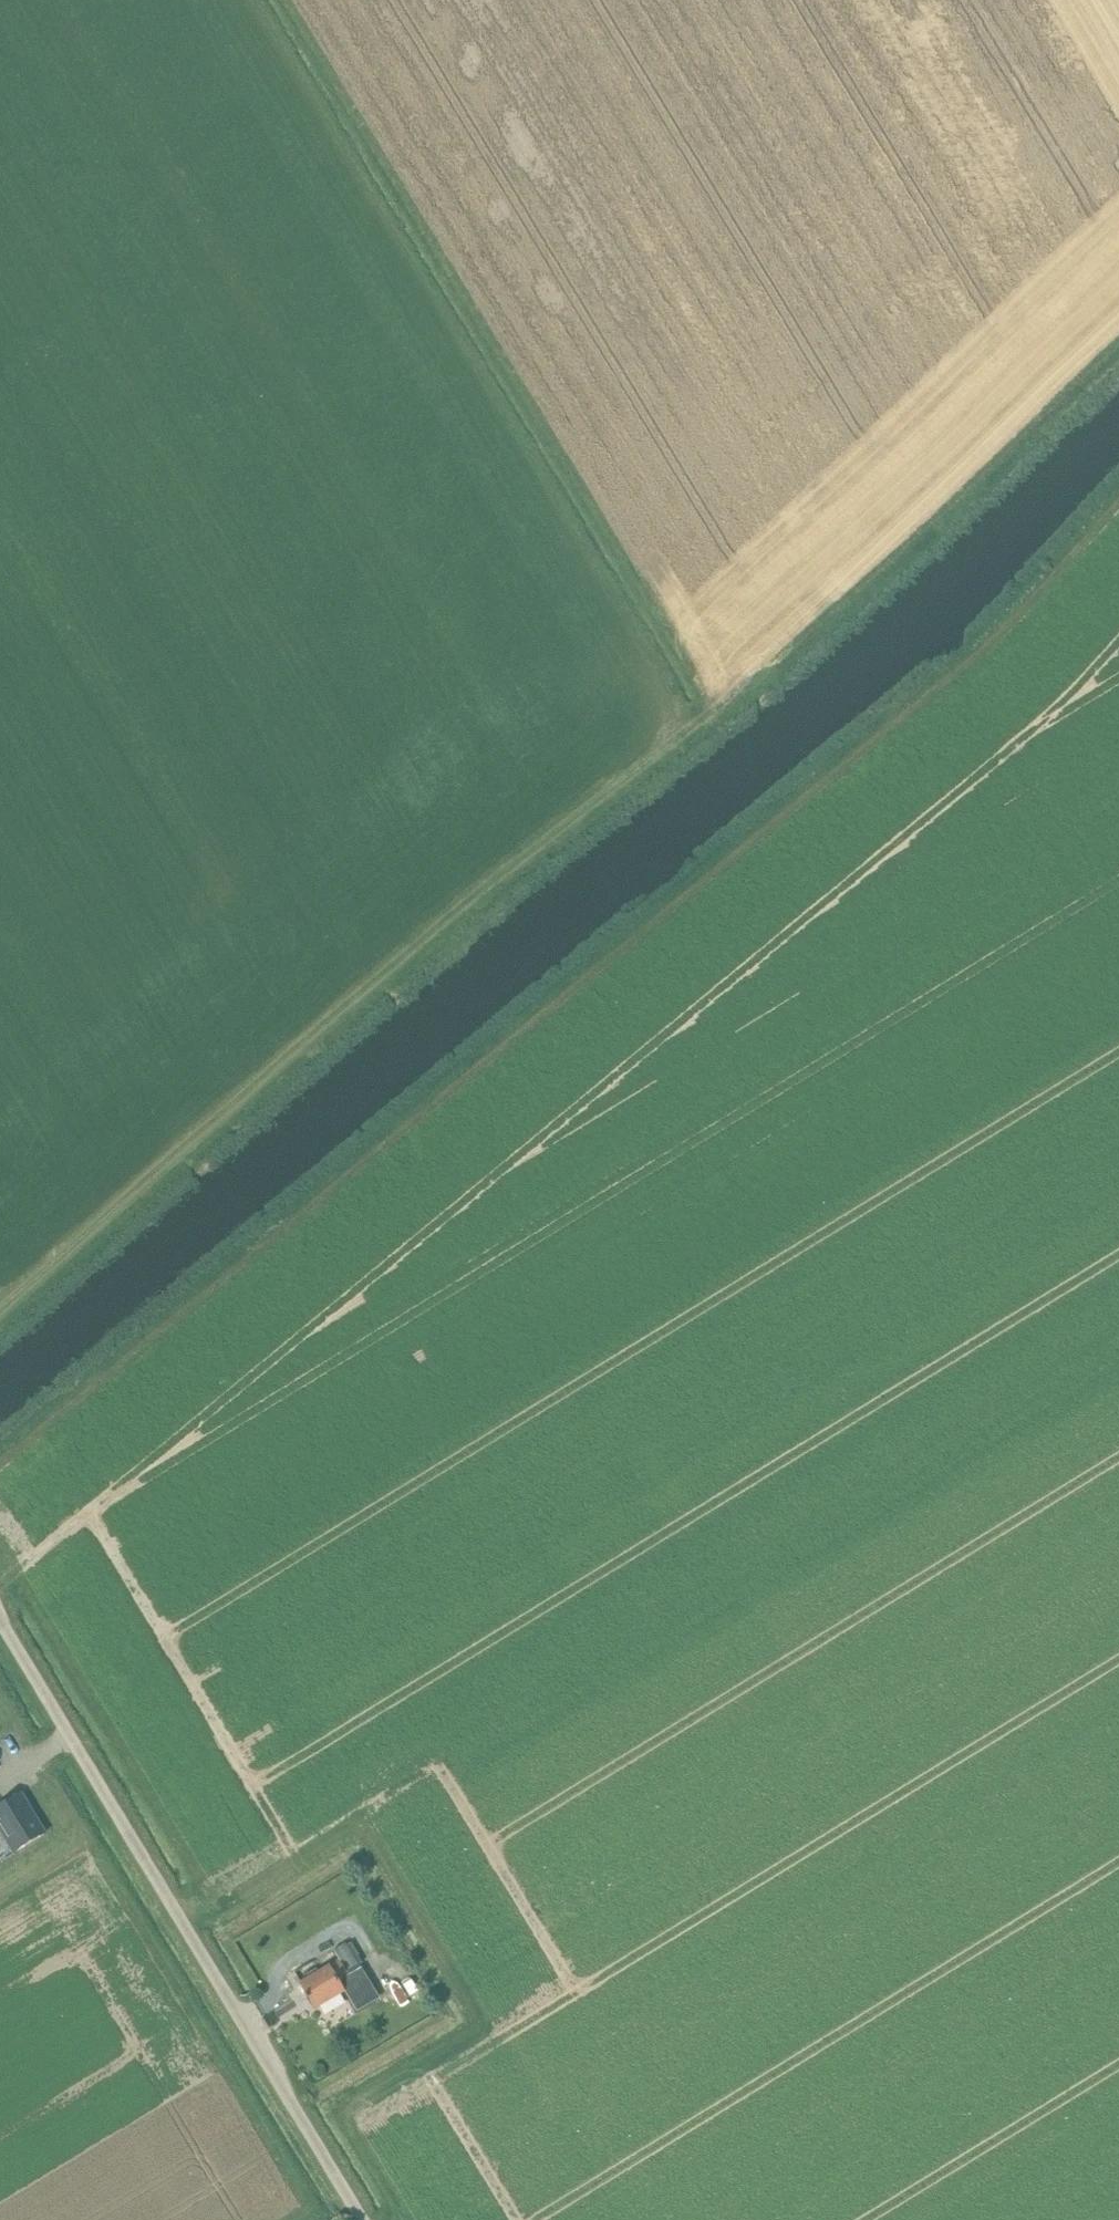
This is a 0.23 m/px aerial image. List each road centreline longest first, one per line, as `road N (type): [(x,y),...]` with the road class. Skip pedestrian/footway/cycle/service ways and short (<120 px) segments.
road 1 (unclassified): [(360,2219),(0,1622)]

